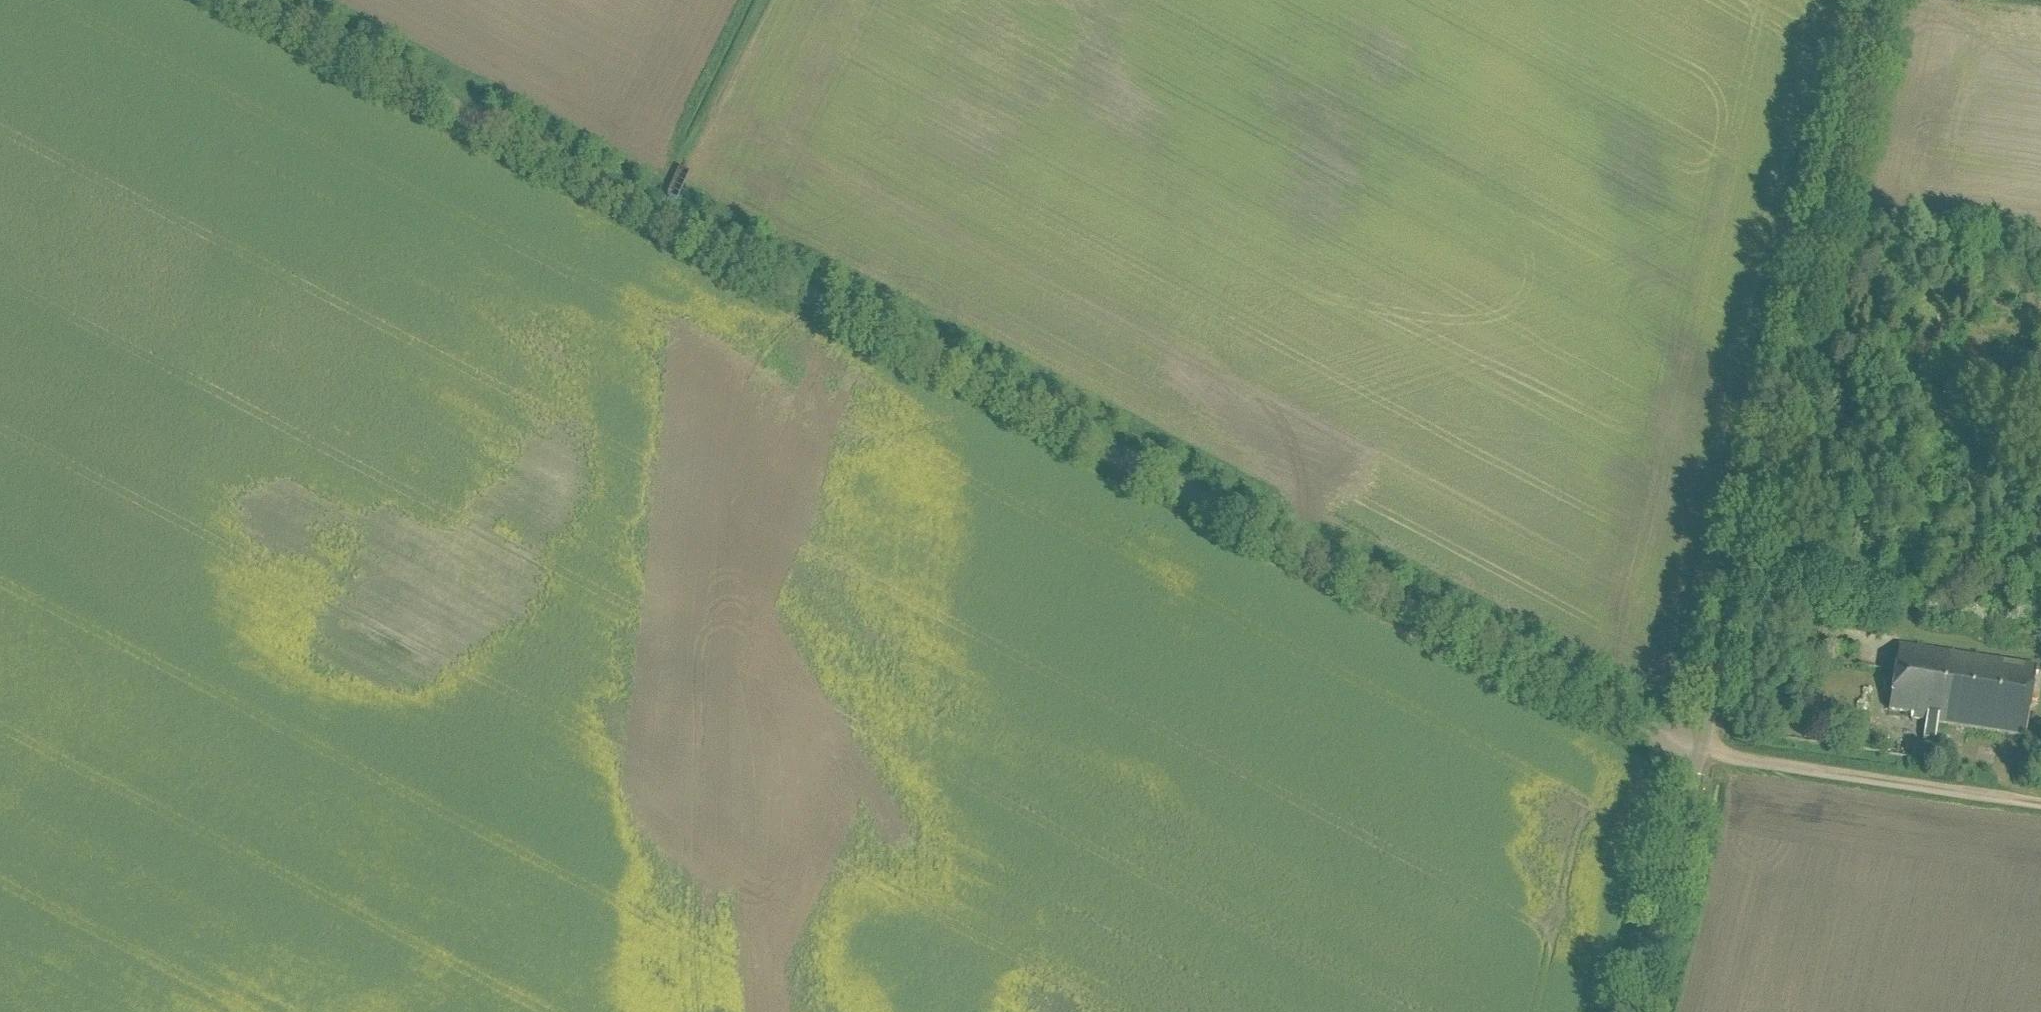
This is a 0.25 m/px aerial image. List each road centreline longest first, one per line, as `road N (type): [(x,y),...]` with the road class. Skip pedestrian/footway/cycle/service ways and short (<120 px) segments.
road 1 (unclassified): [(1702,758),(241,0)]
road 2 (unclassified): [(1702,758),(1877,0)]
road 3 (unclassified): [(1642,1011),(1702,758)]

